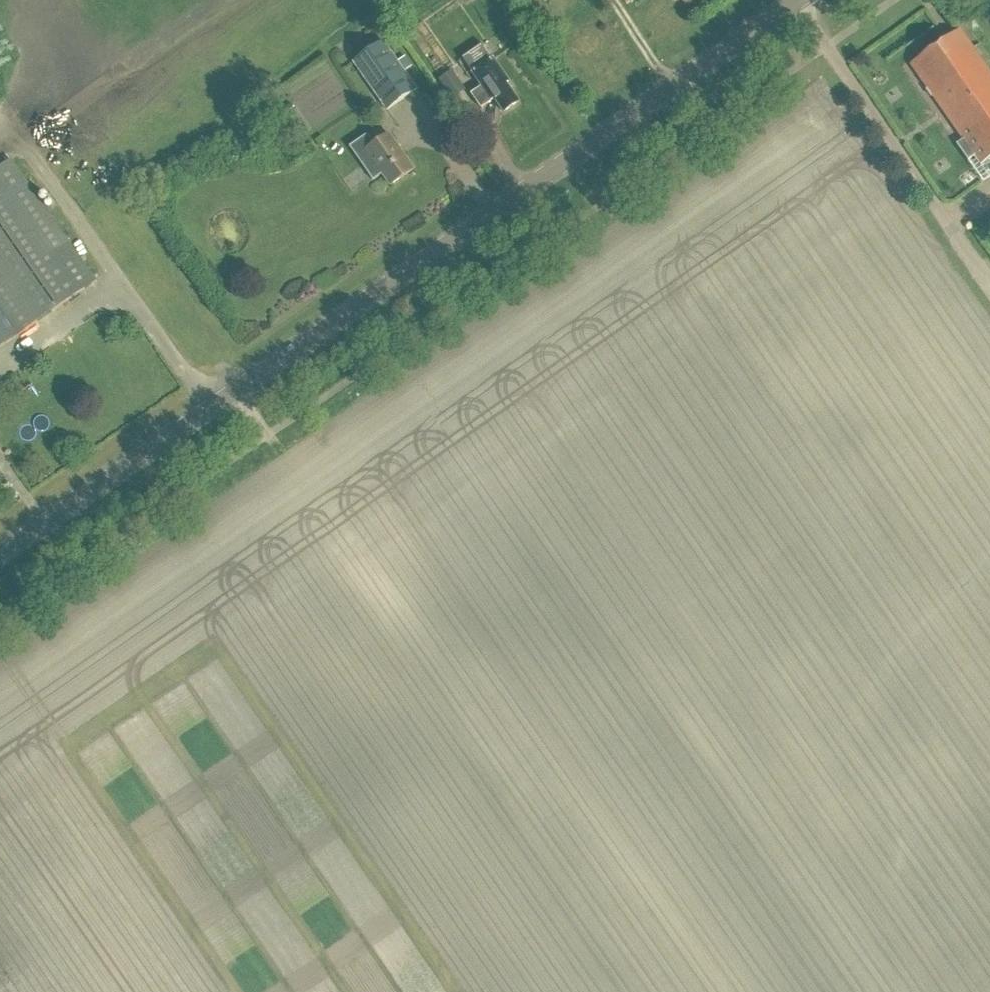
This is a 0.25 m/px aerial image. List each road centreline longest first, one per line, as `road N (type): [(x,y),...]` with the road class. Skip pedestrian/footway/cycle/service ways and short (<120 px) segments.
road 1 (tertiary): [(0,553),(799,0)]

